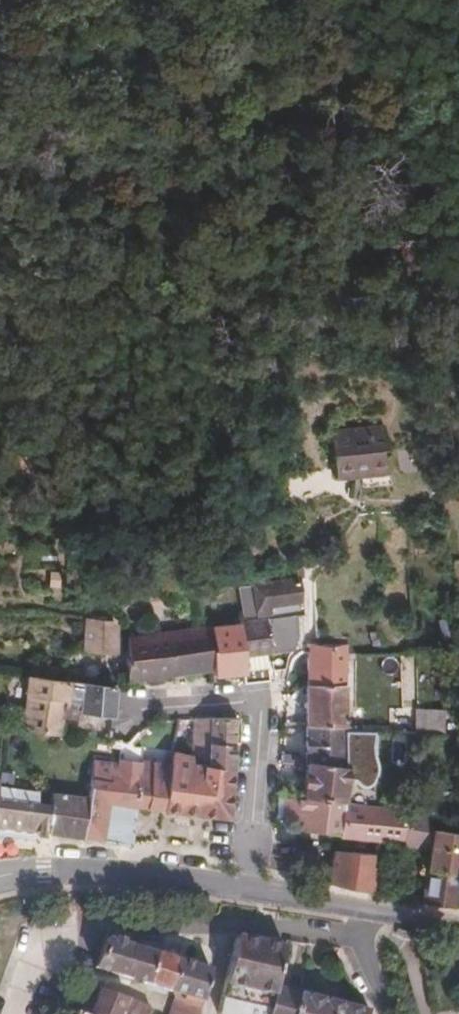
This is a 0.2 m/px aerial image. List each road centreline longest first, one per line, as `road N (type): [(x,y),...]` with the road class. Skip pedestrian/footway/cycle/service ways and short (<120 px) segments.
road 1 (residential): [(241,889),(260,713),(248,702),(142,708)]
road 2 (secondary): [(241,889),(72,871),(0,876)]
road 3 (secondary): [(365,908),(241,889)]

